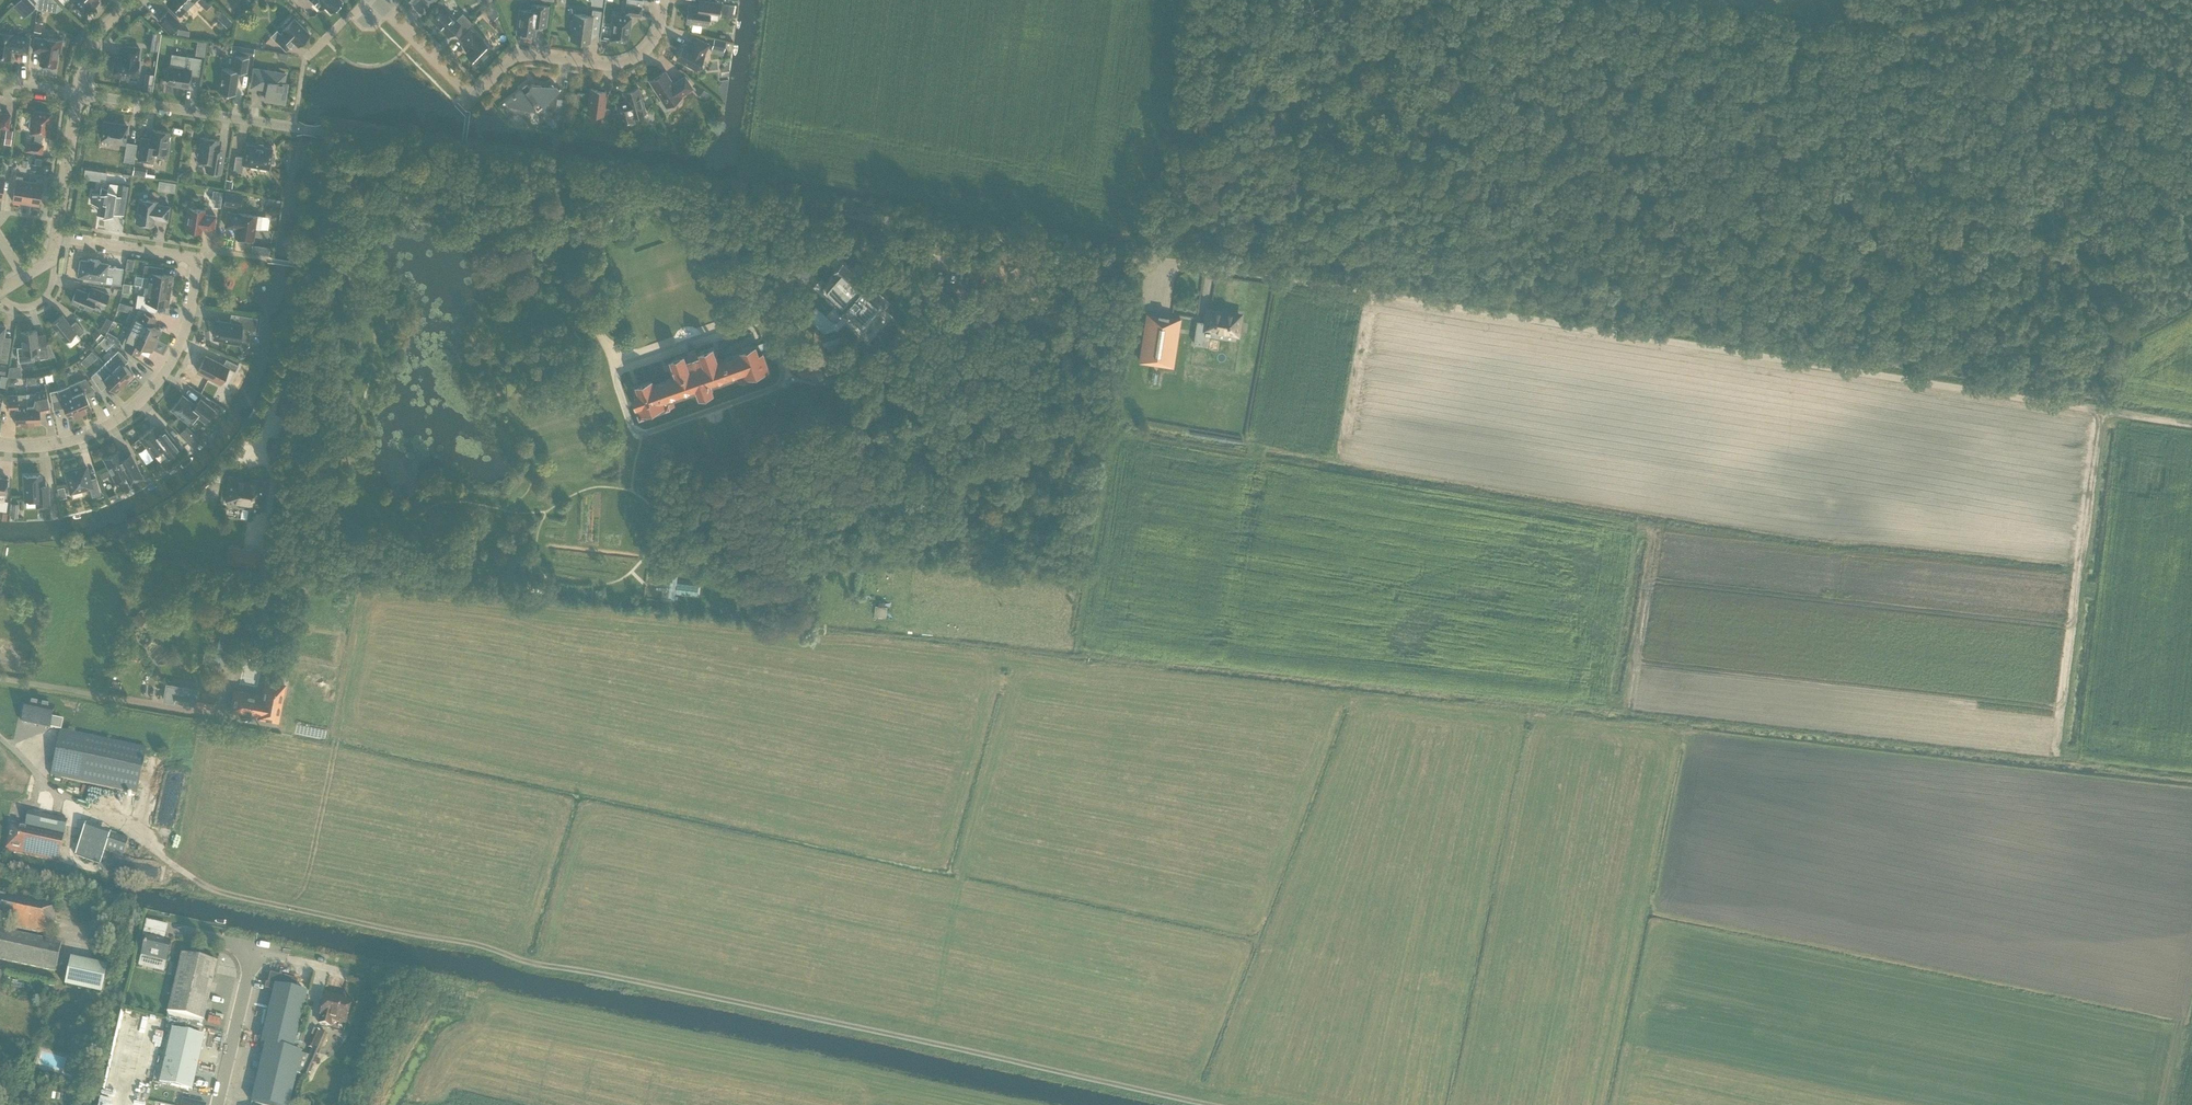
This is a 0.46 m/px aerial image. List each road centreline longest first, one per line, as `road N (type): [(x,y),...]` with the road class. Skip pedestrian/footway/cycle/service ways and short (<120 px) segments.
road 1 (track): [(1221,1104),(211,890),(86,802),(42,781),(8,744)]
road 2 (unclassified): [(1219,267),(314,129)]
road 3 (residential): [(0,446),(67,442),(123,417),(161,380),(191,314),(200,258),(58,235)]
road 4 (residential): [(378,0),(475,96),(524,56),(611,64),(638,58),(659,36),(666,0)]
road 5 (residential): [(314,129),(79,93)]
road 6 (unclassified): [(217,1104),(255,948)]
road 7 (residential): [(58,235),(79,93)]

